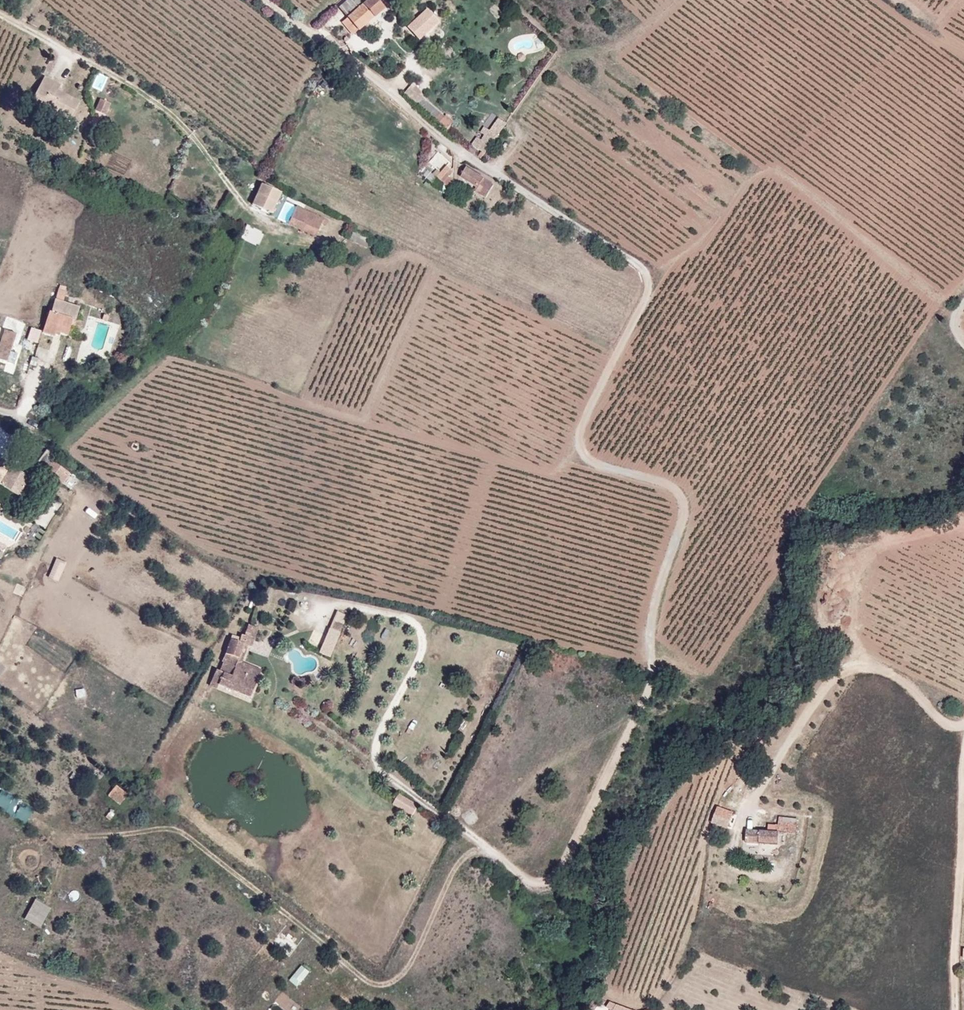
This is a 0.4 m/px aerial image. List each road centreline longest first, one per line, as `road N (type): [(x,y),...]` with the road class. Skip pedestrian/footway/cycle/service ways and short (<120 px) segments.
road 1 (track): [(269,0),(454,146),(643,266),(646,288),(581,427),(582,447),(596,464),(677,488),(685,511),(650,625),(650,697),(562,877),(545,888),(529,884),(488,850)]
road 2 (track): [(147,805),(377,985),(396,983),(460,864),(488,850)]
road 3 (track): [(325,602),(406,614),(422,636),(425,654),(376,740),(377,759),(392,783),(488,850)]
road 4 (track): [(955,1009),(963,817)]

